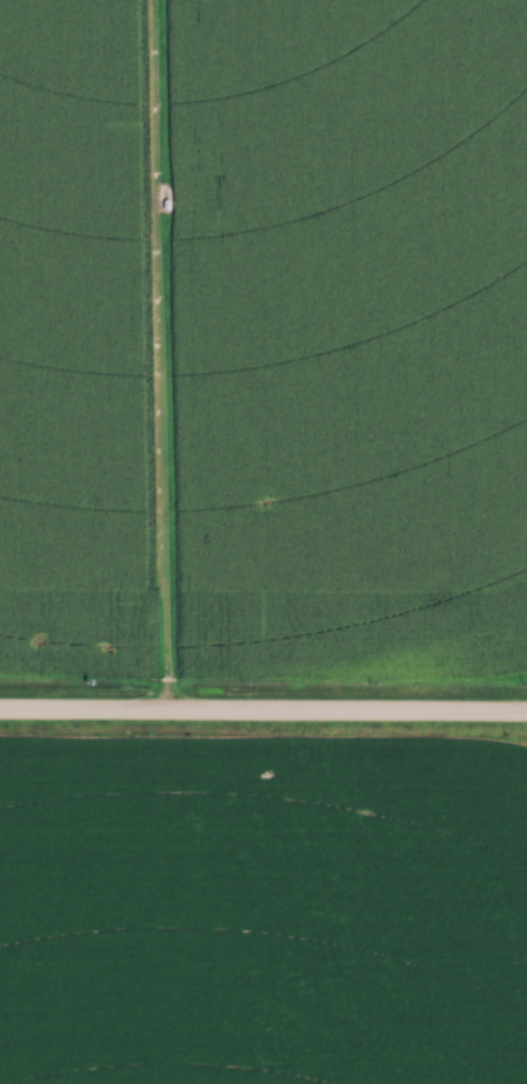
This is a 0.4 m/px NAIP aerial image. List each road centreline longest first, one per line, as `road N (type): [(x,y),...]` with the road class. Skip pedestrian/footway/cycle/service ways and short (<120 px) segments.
road 1 (residential): [(526,711),(0,711)]

